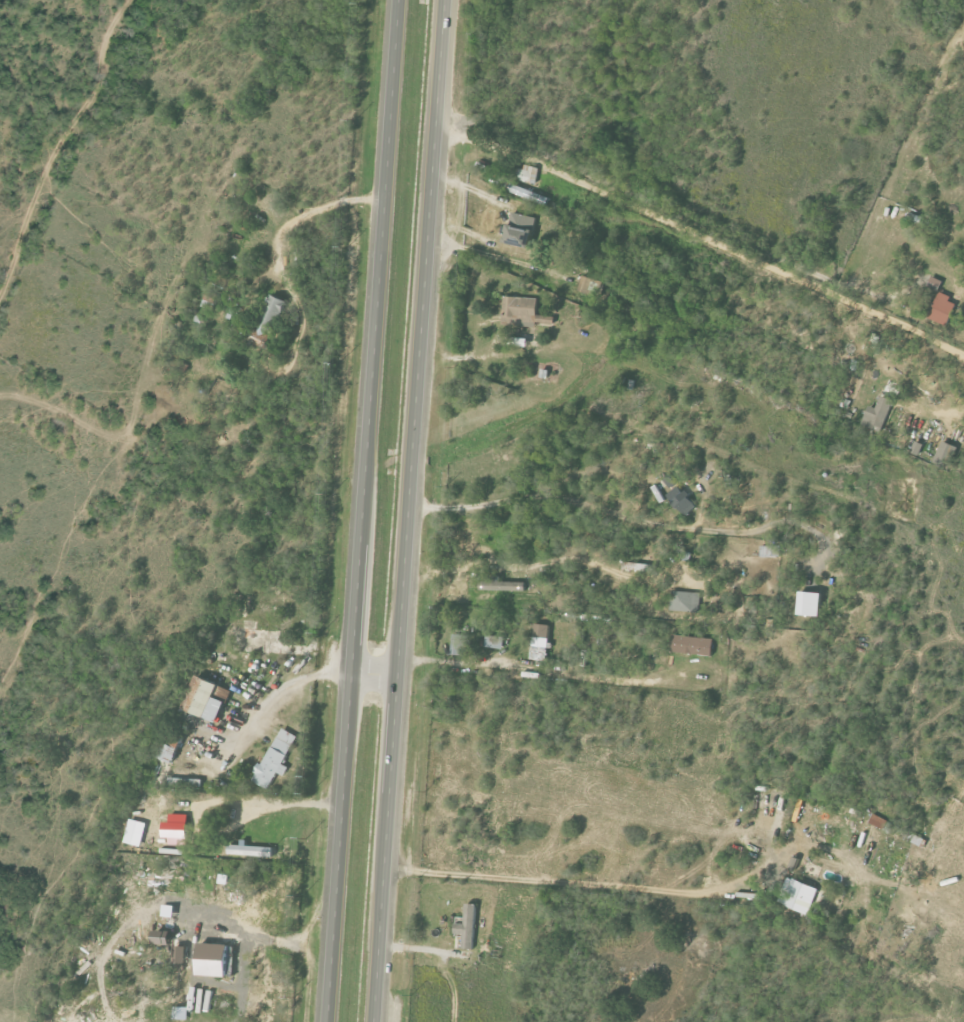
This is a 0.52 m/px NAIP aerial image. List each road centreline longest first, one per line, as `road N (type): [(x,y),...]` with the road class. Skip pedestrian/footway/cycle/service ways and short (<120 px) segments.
road 1 (primary): [(400,0),(329,1021)]
road 2 (primary): [(378,1021),(449,0)]

